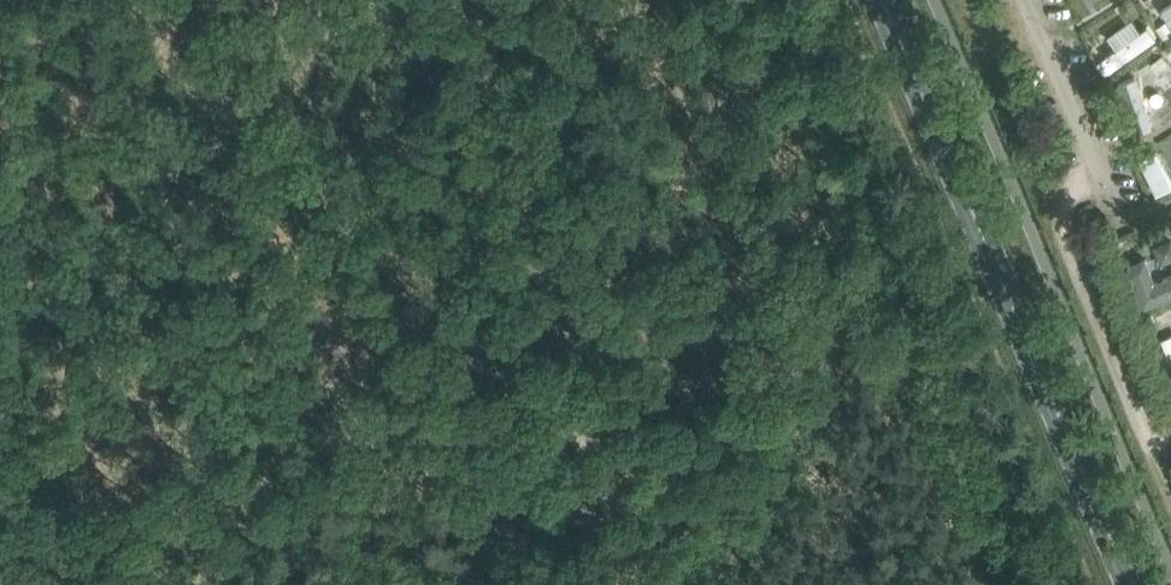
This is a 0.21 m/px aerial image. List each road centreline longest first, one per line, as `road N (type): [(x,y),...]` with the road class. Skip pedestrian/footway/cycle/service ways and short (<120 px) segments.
road 1 (secondary): [(1131,584),(883,0)]

